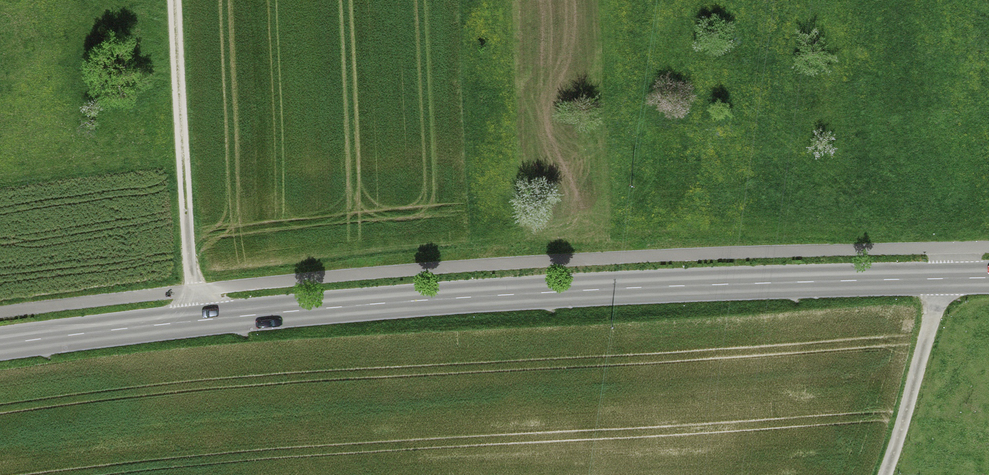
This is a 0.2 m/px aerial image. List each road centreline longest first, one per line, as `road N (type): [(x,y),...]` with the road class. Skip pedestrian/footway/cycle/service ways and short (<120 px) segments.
road 1 (secondary): [(988,278),(496,295),(0,348)]
road 2 (track): [(193,323),(176,0)]
road 3 (track): [(956,247),(880,474)]

